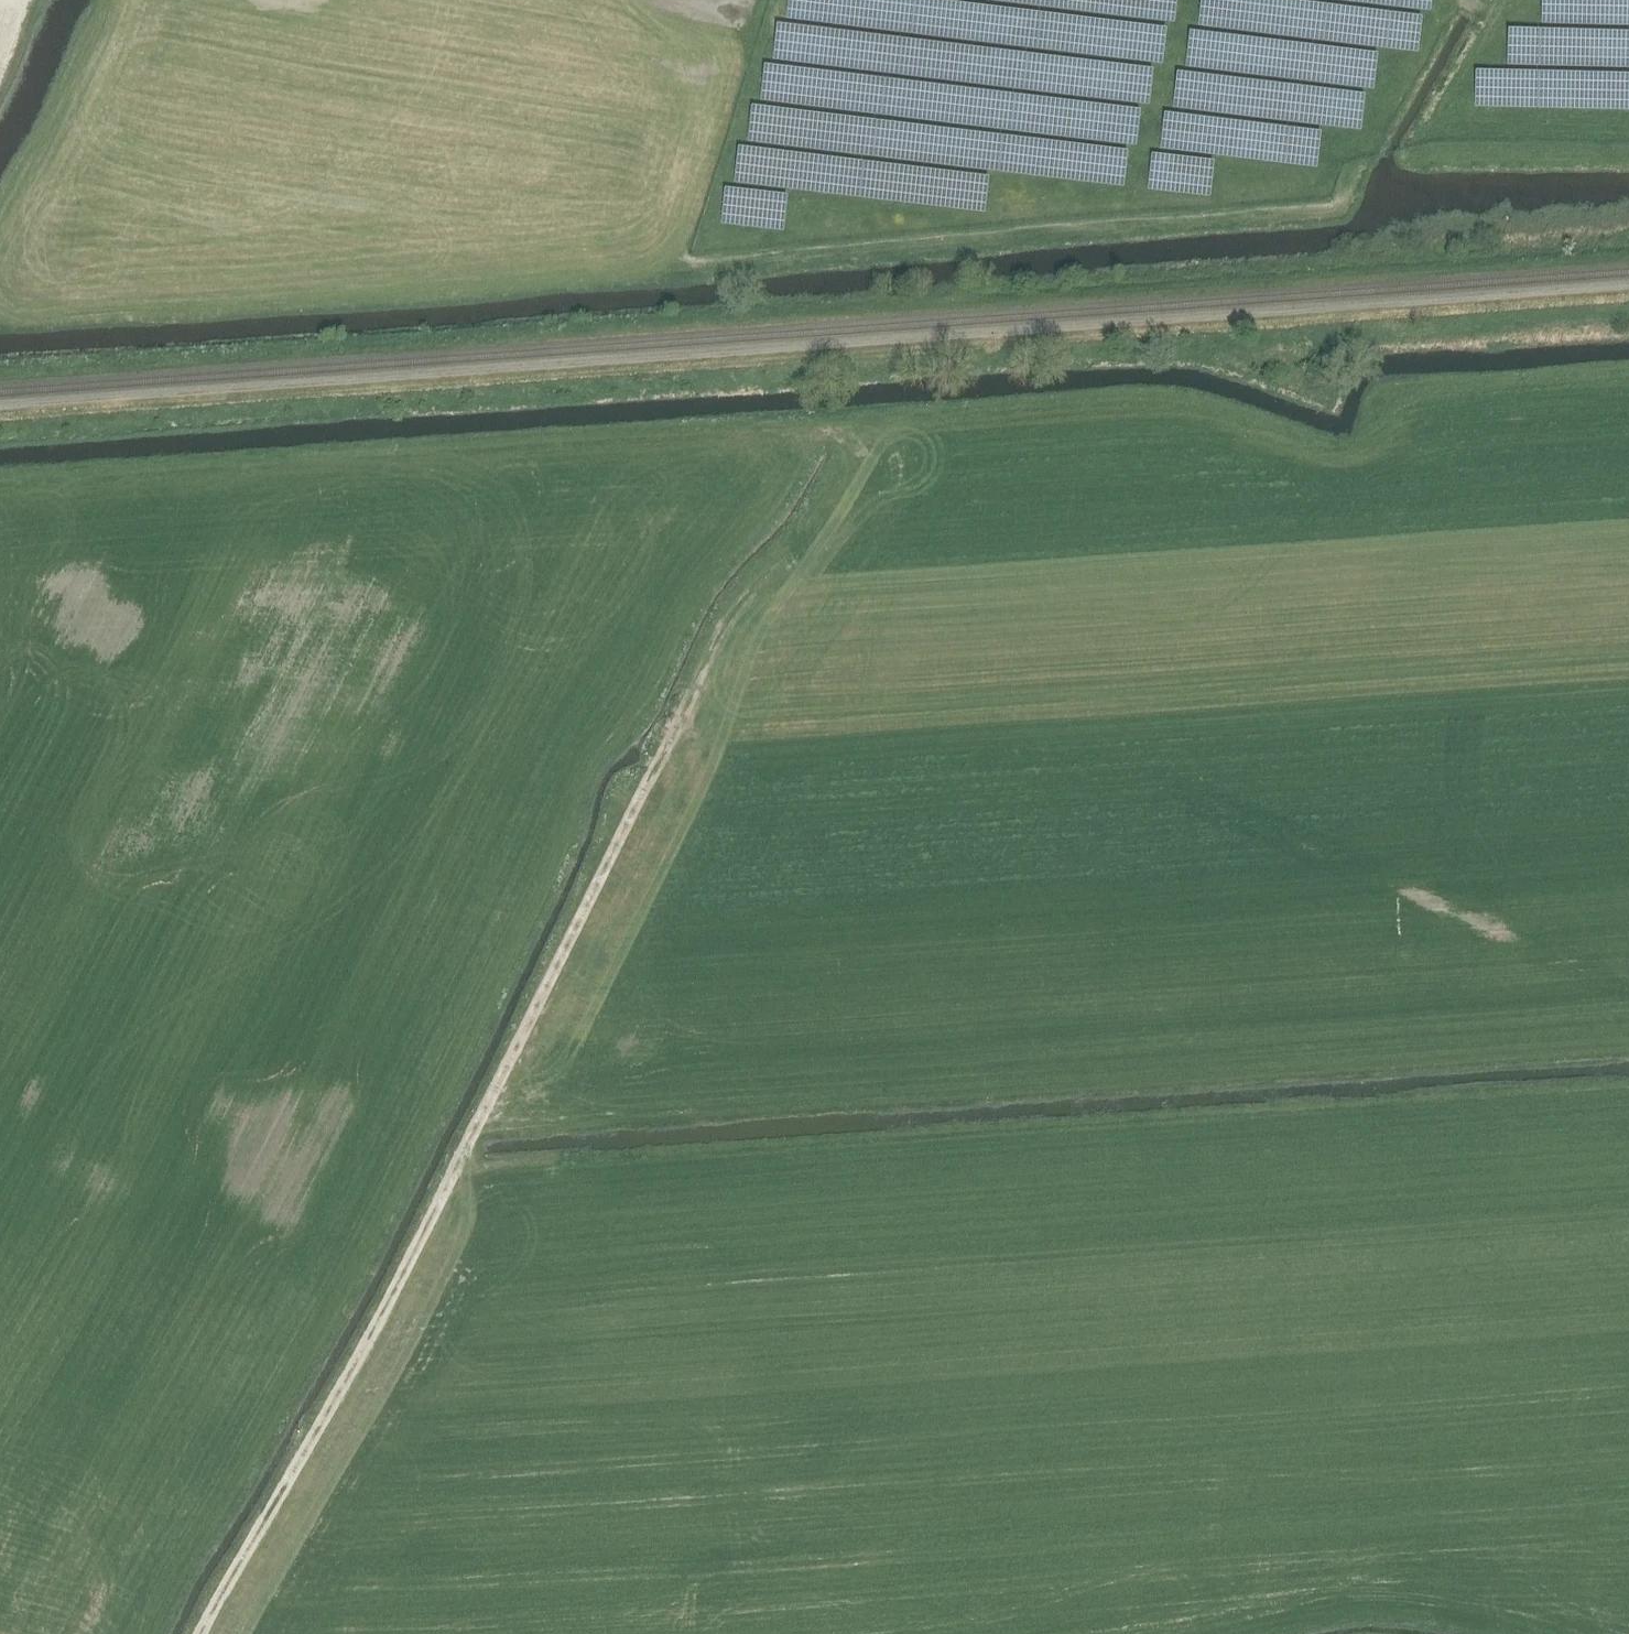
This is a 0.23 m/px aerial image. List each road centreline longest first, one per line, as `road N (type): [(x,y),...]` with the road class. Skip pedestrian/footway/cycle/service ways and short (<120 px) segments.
road 1 (track): [(1628,1039),(590,1111),(487,1101)]
road 2 (track): [(684,706),(359,1355),(200,1633)]

